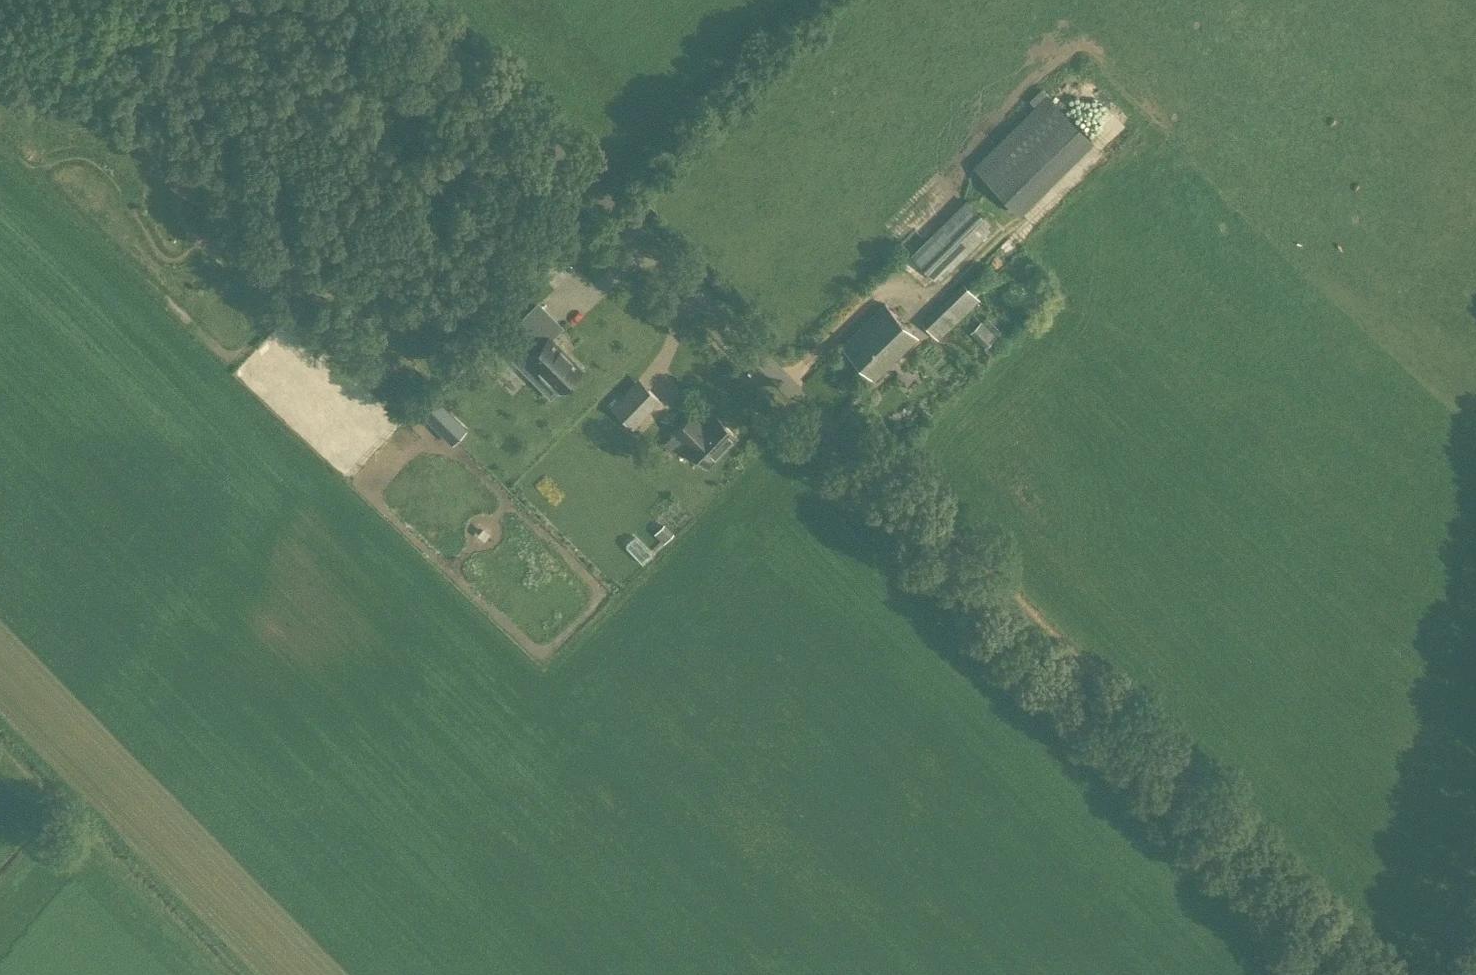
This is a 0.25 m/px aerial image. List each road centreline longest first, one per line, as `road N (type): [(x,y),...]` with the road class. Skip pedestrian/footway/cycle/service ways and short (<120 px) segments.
road 1 (unclassified): [(1370,974),(410,0)]

